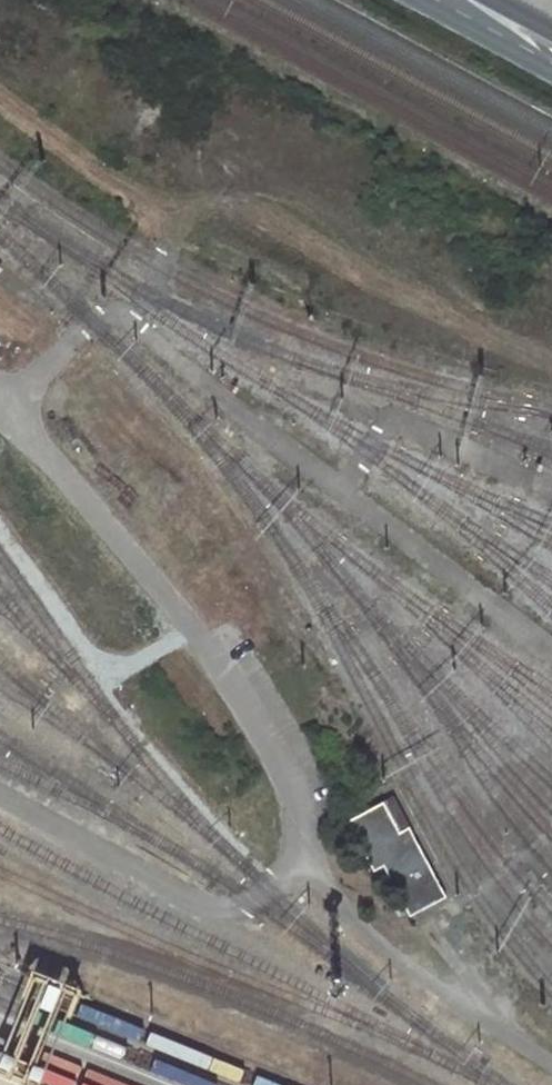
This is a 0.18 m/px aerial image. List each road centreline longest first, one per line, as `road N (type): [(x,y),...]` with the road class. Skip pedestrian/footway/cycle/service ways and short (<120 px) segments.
road 1 (unclassified): [(551,63),(435,0)]

